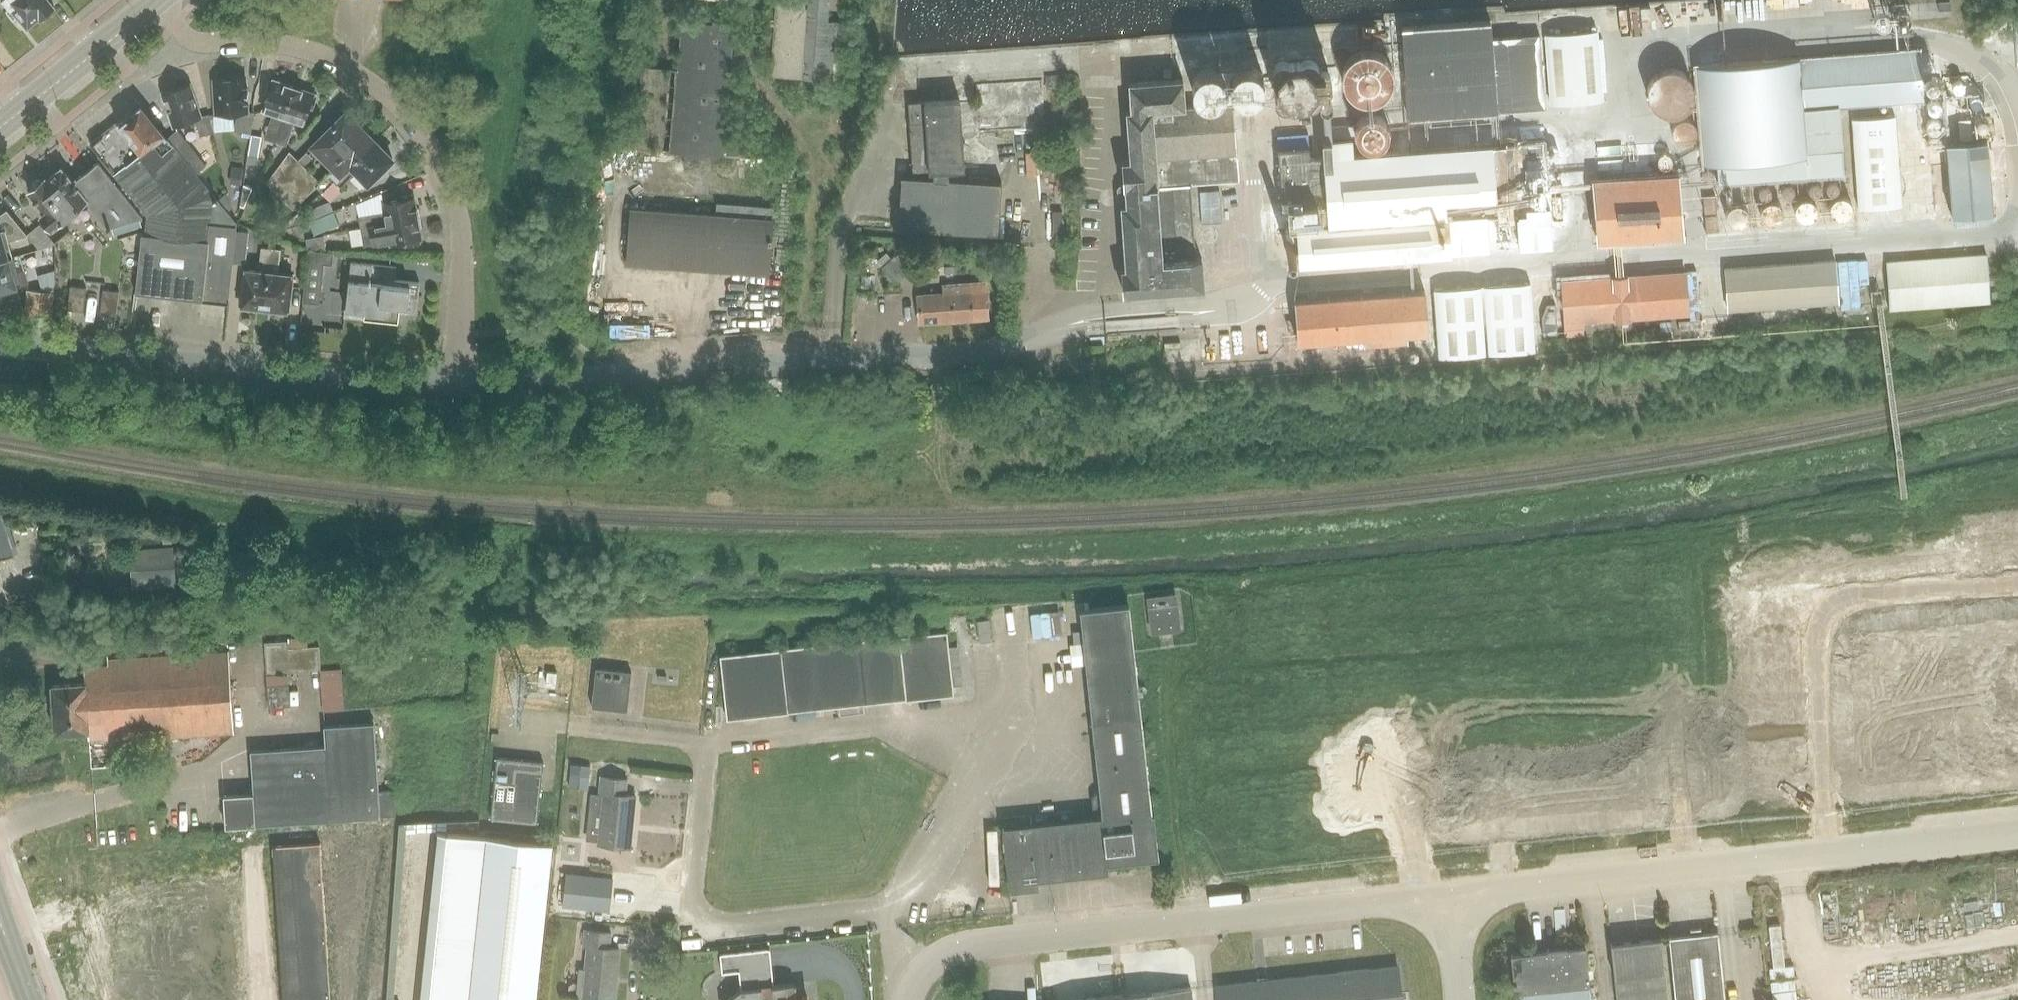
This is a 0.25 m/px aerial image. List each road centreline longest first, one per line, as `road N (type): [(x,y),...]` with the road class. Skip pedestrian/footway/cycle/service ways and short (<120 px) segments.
road 1 (unclassified): [(1189,313),(1106,319),(939,357),(457,387)]
road 2 (unclassified): [(1448,896),(2017,834)]
road 3 (unclassified): [(457,387),(455,216),(443,175),(410,122),(334,63),(260,40),(187,37),(155,5)]
road 4 (unclassified): [(906,999),(929,966),(983,945),(1448,896)]
road 5 (unclassified): [(457,387),(260,374),(0,342)]
road 6 (track): [(797,365),(813,184),(809,161),(753,77),(758,0)]
road 7 (secondary): [(0,134),(155,5)]

